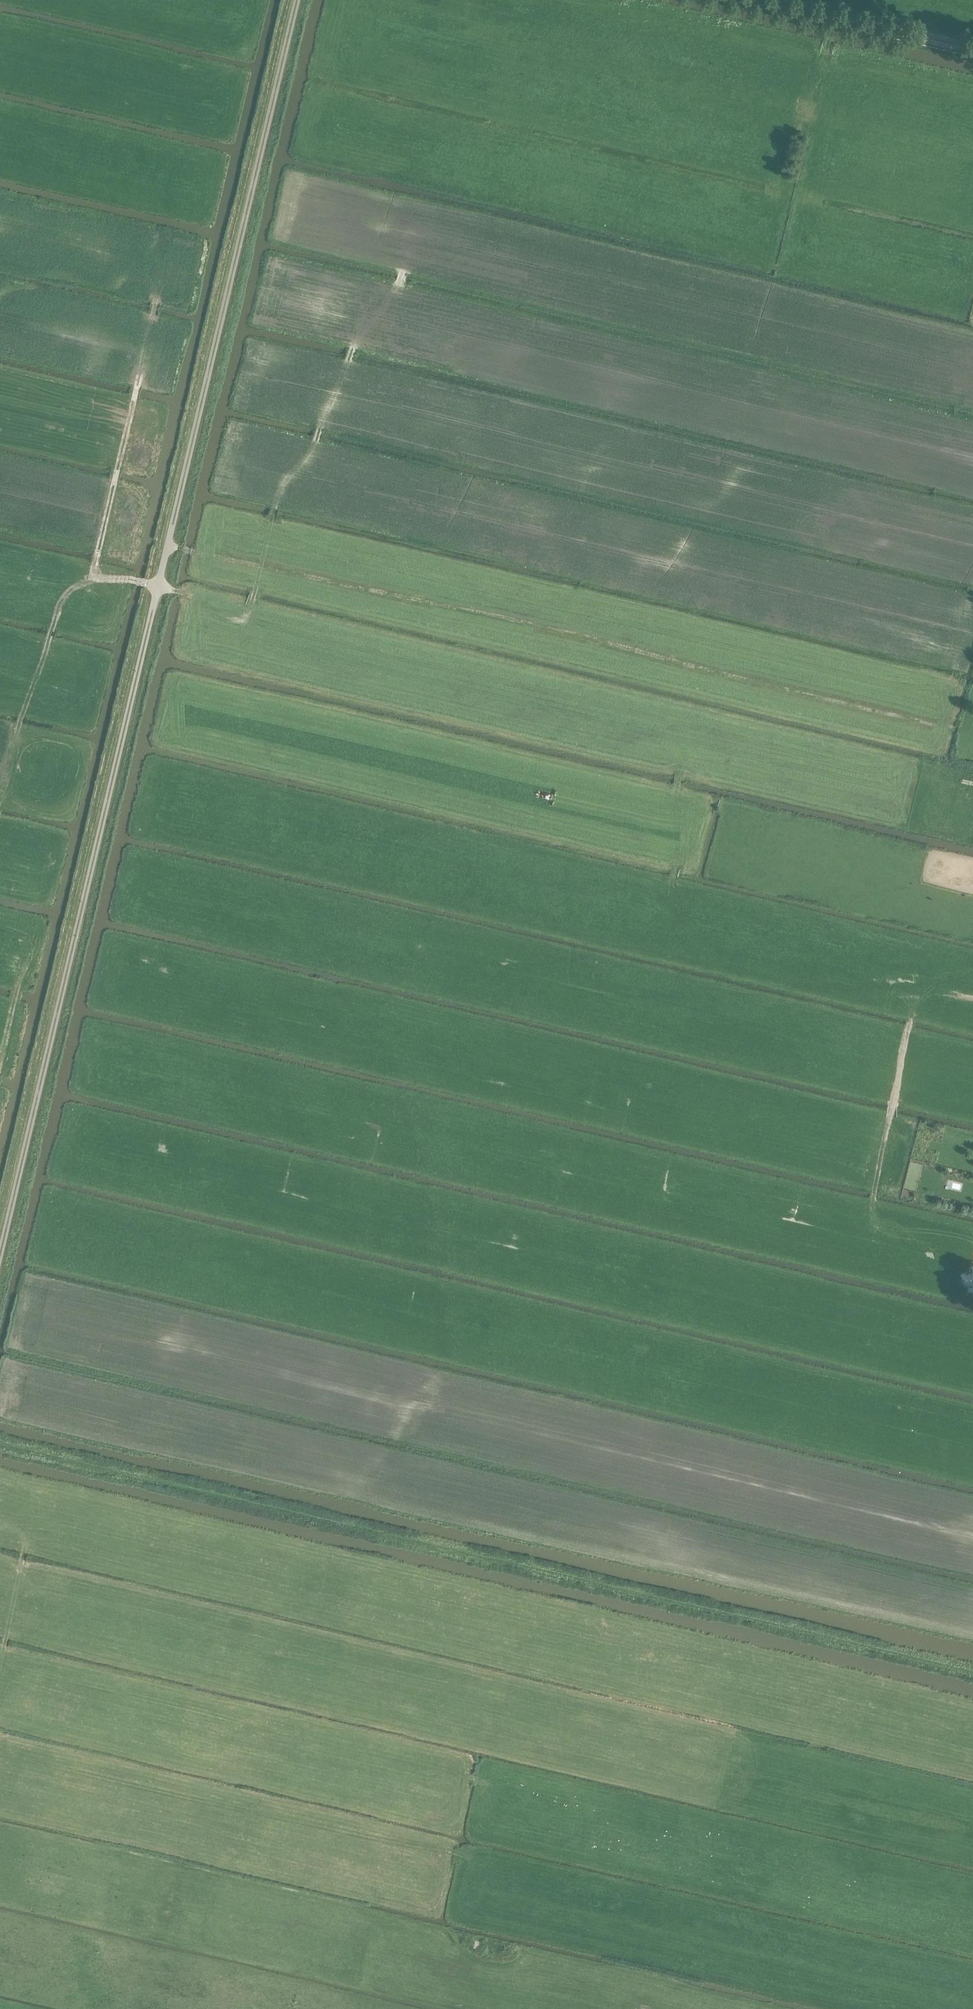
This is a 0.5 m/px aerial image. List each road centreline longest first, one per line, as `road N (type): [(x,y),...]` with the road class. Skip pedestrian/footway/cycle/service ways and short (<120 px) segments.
road 1 (track): [(241,616),(680,756),(675,887),(914,1009),(872,1213),(972,1289)]
road 2 (track): [(260,567),(577,633),(942,726)]
road 3 (track): [(169,546),(260,567),(275,507),(317,440),(356,346),(397,336)]
road 4 (track): [(144,279),(156,302),(93,575),(158,587)]
road 5 (track): [(0,804),(55,623),(73,587),(93,575)]
road 6 (unclassified): [(972,51),(755,0)]
road 7 (track): [(942,726),(972,593)]

